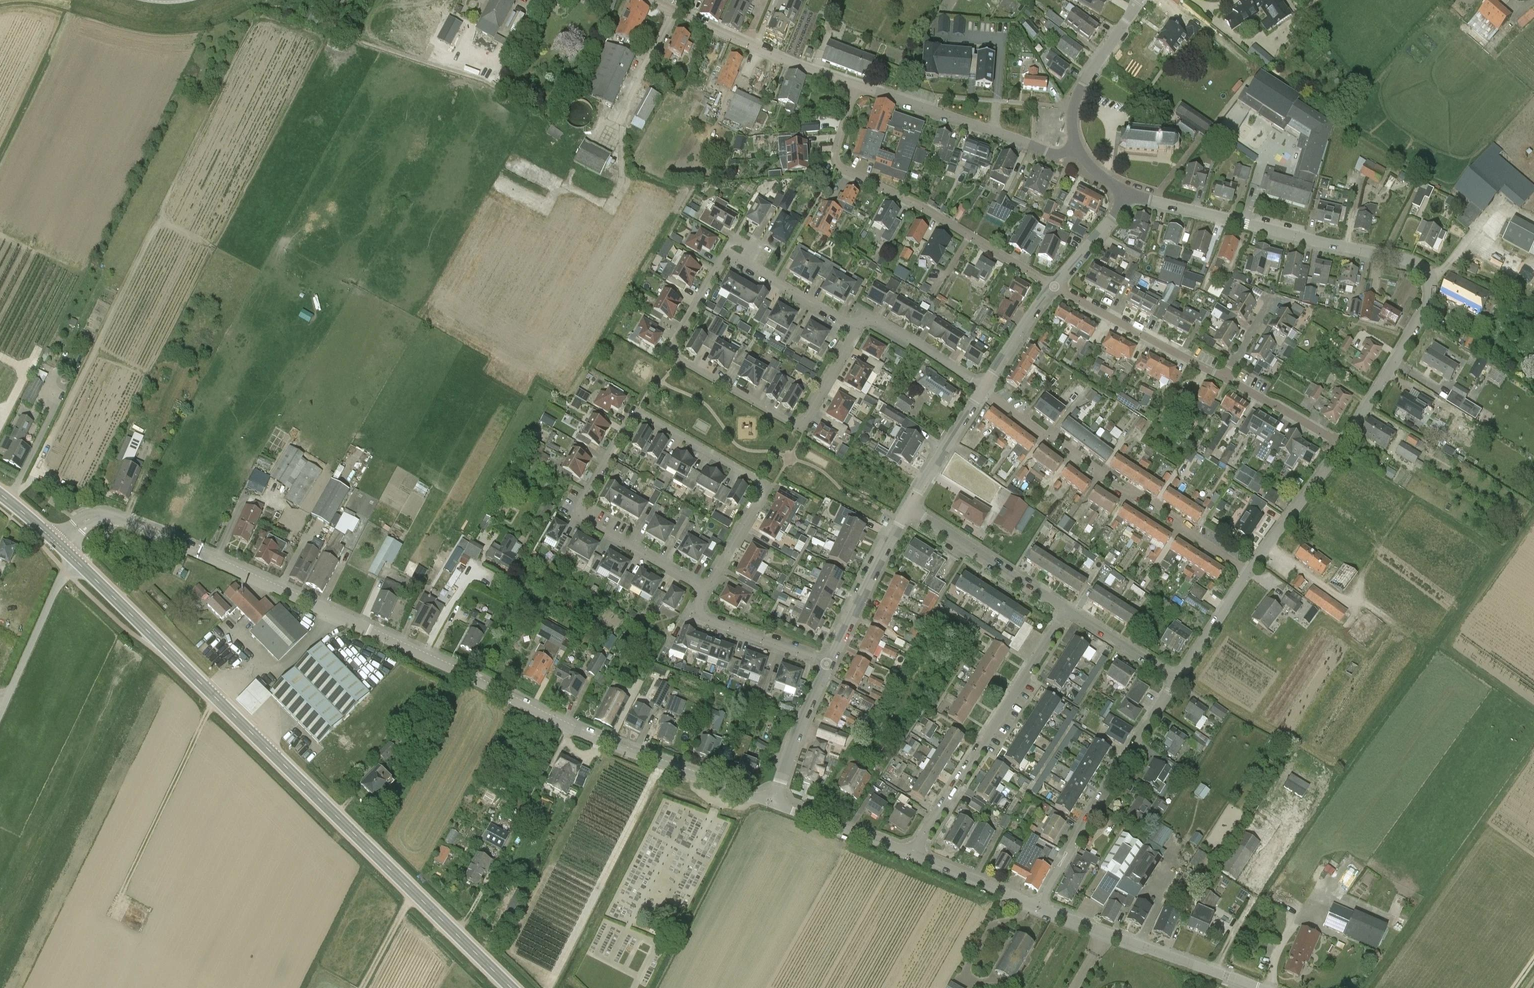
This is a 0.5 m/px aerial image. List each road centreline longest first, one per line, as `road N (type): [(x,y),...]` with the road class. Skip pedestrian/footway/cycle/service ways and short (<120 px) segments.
road 1 (residential): [(773,803),(578,733),(144,529),(98,515),(58,544)]
road 2 (secondary): [(510,987),(58,544)]
road 3 (residential): [(1343,443),(1429,302),(1429,274),(1413,261),(1126,196)]
road 4 (residential): [(857,326),(799,428),(676,356),(723,259),(773,281)]
road 5 (residential): [(707,592),(580,509),(641,414),(759,482),(764,493)]
road 6 (residential): [(1055,288),(840,166),(837,145),(859,86)]
road 7 (residential): [(1250,574),(984,391)]
road 8 (residential): [(912,856),(1068,609)]
road 9 (residential): [(1038,908),(1179,679)]
road 10 (residential): [(1257,987),(1038,908)]
road 11 (residential): [(1075,147),(1053,155),(859,86)]
road 12 (residential): [(859,86),(647,0)]
road 13 (residential): [(1225,378),(1055,288)]
road 14 (residential): [(1068,609),(910,510)]
road 15 (residential): [(829,663),(910,510)]
road 16 (residential): [(1075,147),(1073,107),(1139,2)]
road 17 (residential): [(1250,574),(1343,443)]
road 18 (residential): [(829,663),(705,619),(707,592)]
road 19 (residential): [(773,803),(829,663)]
road 20 (residential): [(912,856),(773,803)]
road 21 (residential): [(986,387),(874,321),(857,326)]
road 22 (residential): [(910,510),(984,391)]
road 23 (residential): [(1038,908),(912,856)]
road 24 (residential): [(1343,443),(1225,378)]
road 25 (residential): [(1179,679),(1068,609)]
road 26 (residential): [(1179,679),(1250,574)]
road 27 (residential): [(986,387),(1055,288)]

